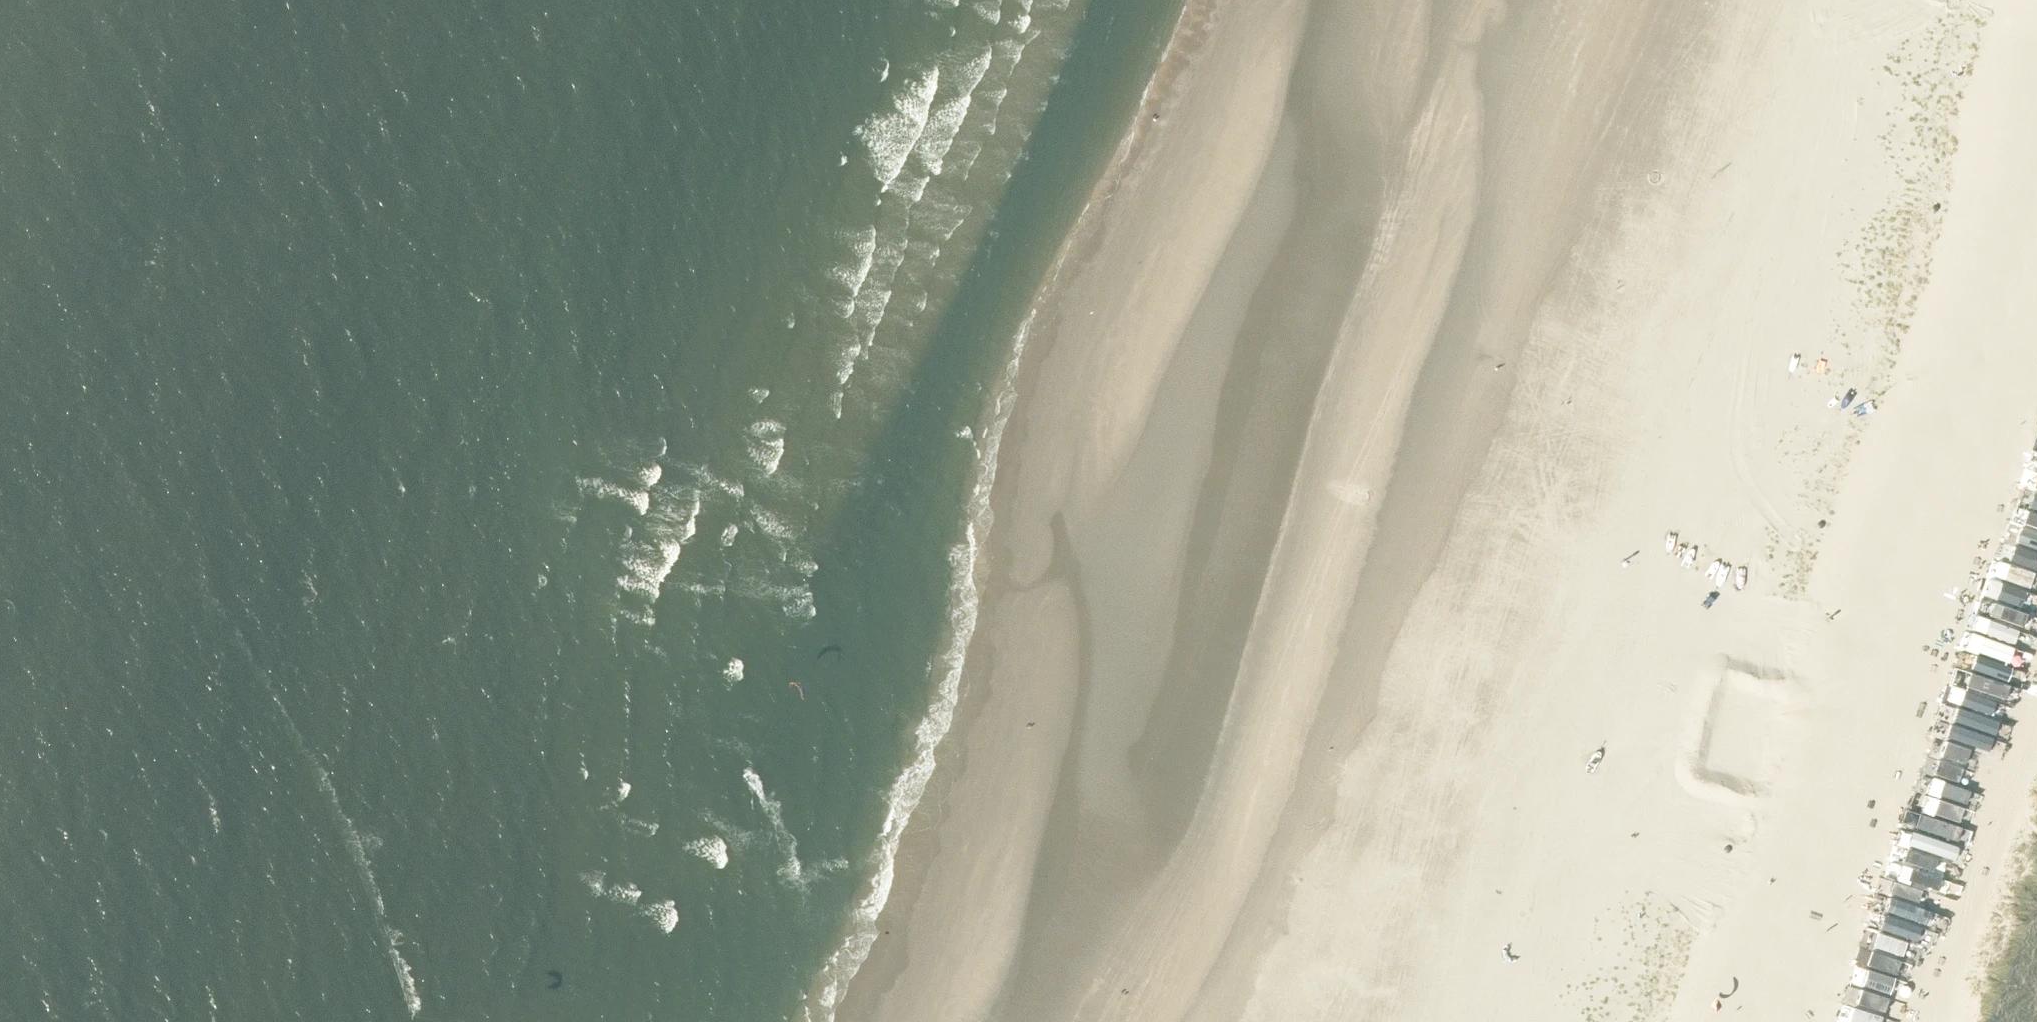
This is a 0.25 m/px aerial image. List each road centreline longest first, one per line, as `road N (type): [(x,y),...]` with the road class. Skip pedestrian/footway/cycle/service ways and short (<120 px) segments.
road 1 (track): [(2036,699),(1920,1021)]

